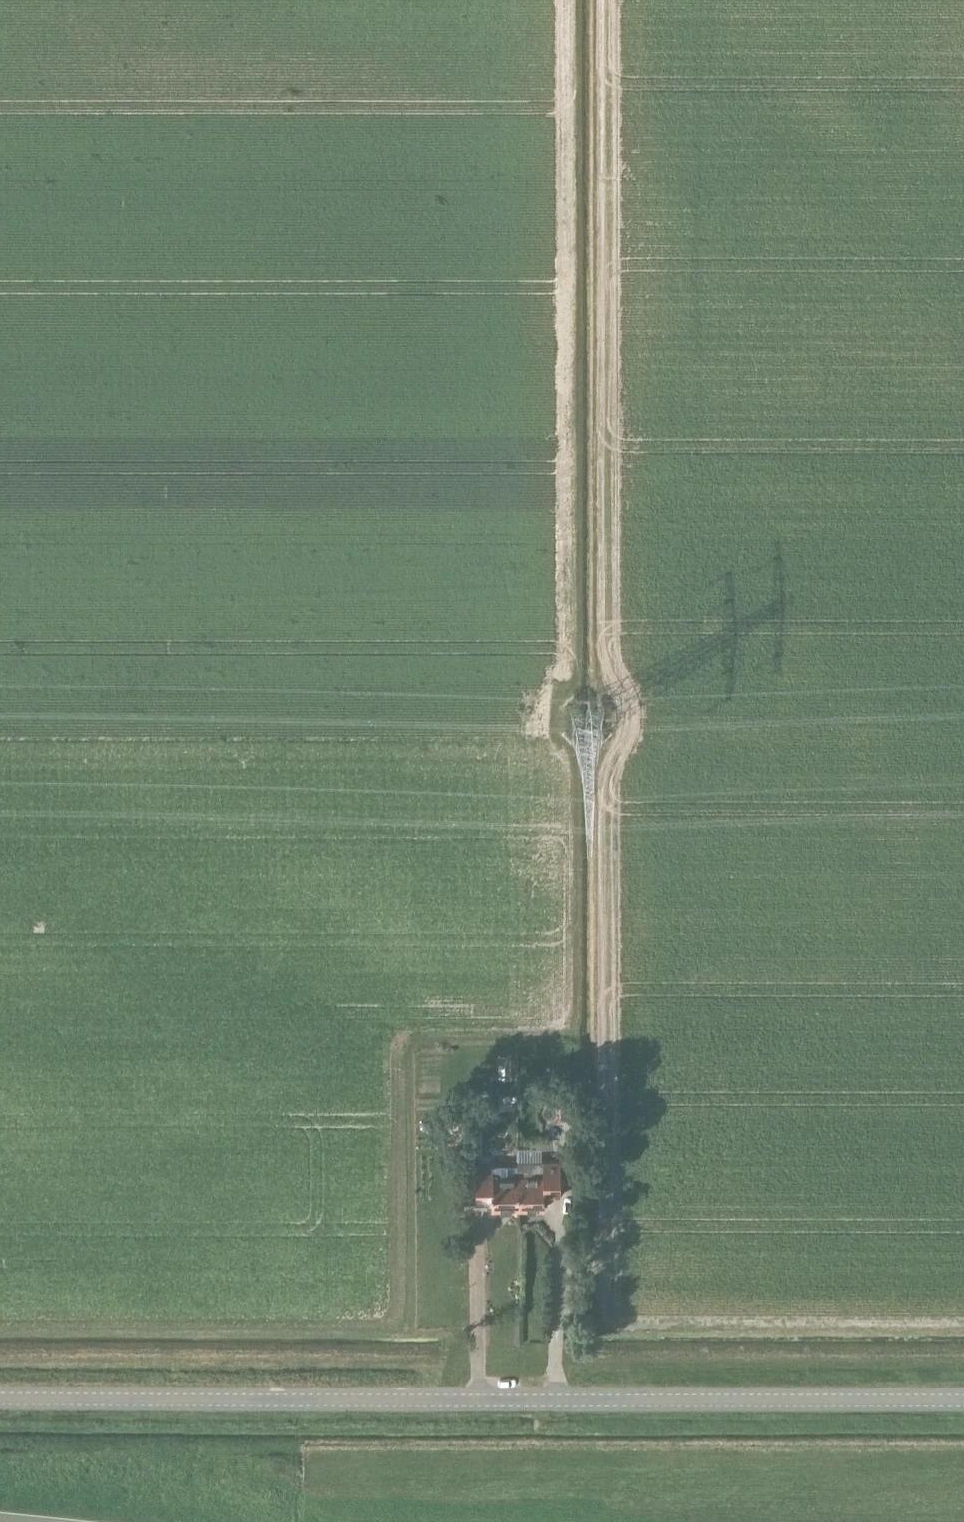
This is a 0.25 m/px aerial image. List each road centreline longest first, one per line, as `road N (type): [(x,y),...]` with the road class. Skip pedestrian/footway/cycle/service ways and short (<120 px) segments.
road 1 (unclassified): [(963,1400),(0,1398)]

